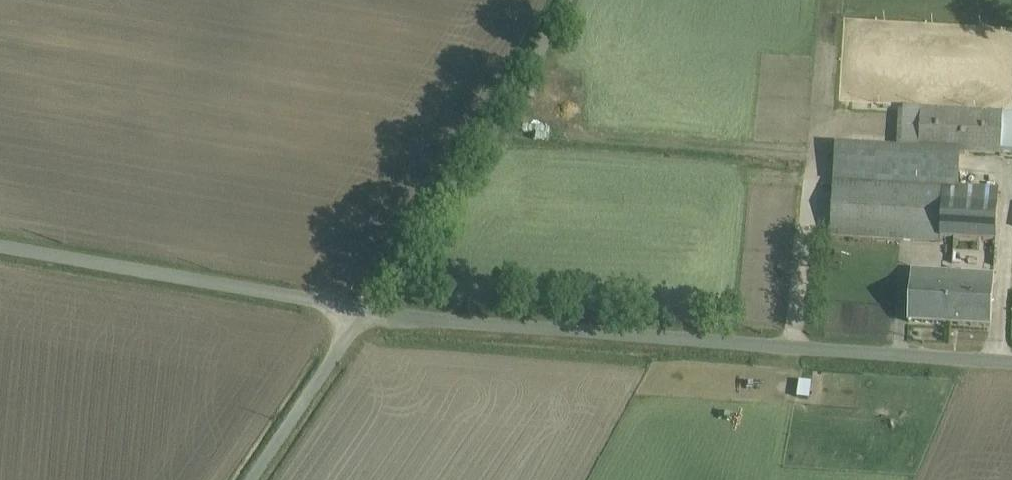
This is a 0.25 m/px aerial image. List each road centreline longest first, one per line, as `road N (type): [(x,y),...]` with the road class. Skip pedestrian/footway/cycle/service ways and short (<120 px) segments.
road 1 (unclassified): [(367,312),(1011,368)]
road 2 (unclassified): [(367,312),(0,249)]
road 3 (unclassified): [(564,0),(367,312)]
road 4 (unclassified): [(367,312),(254,479)]

